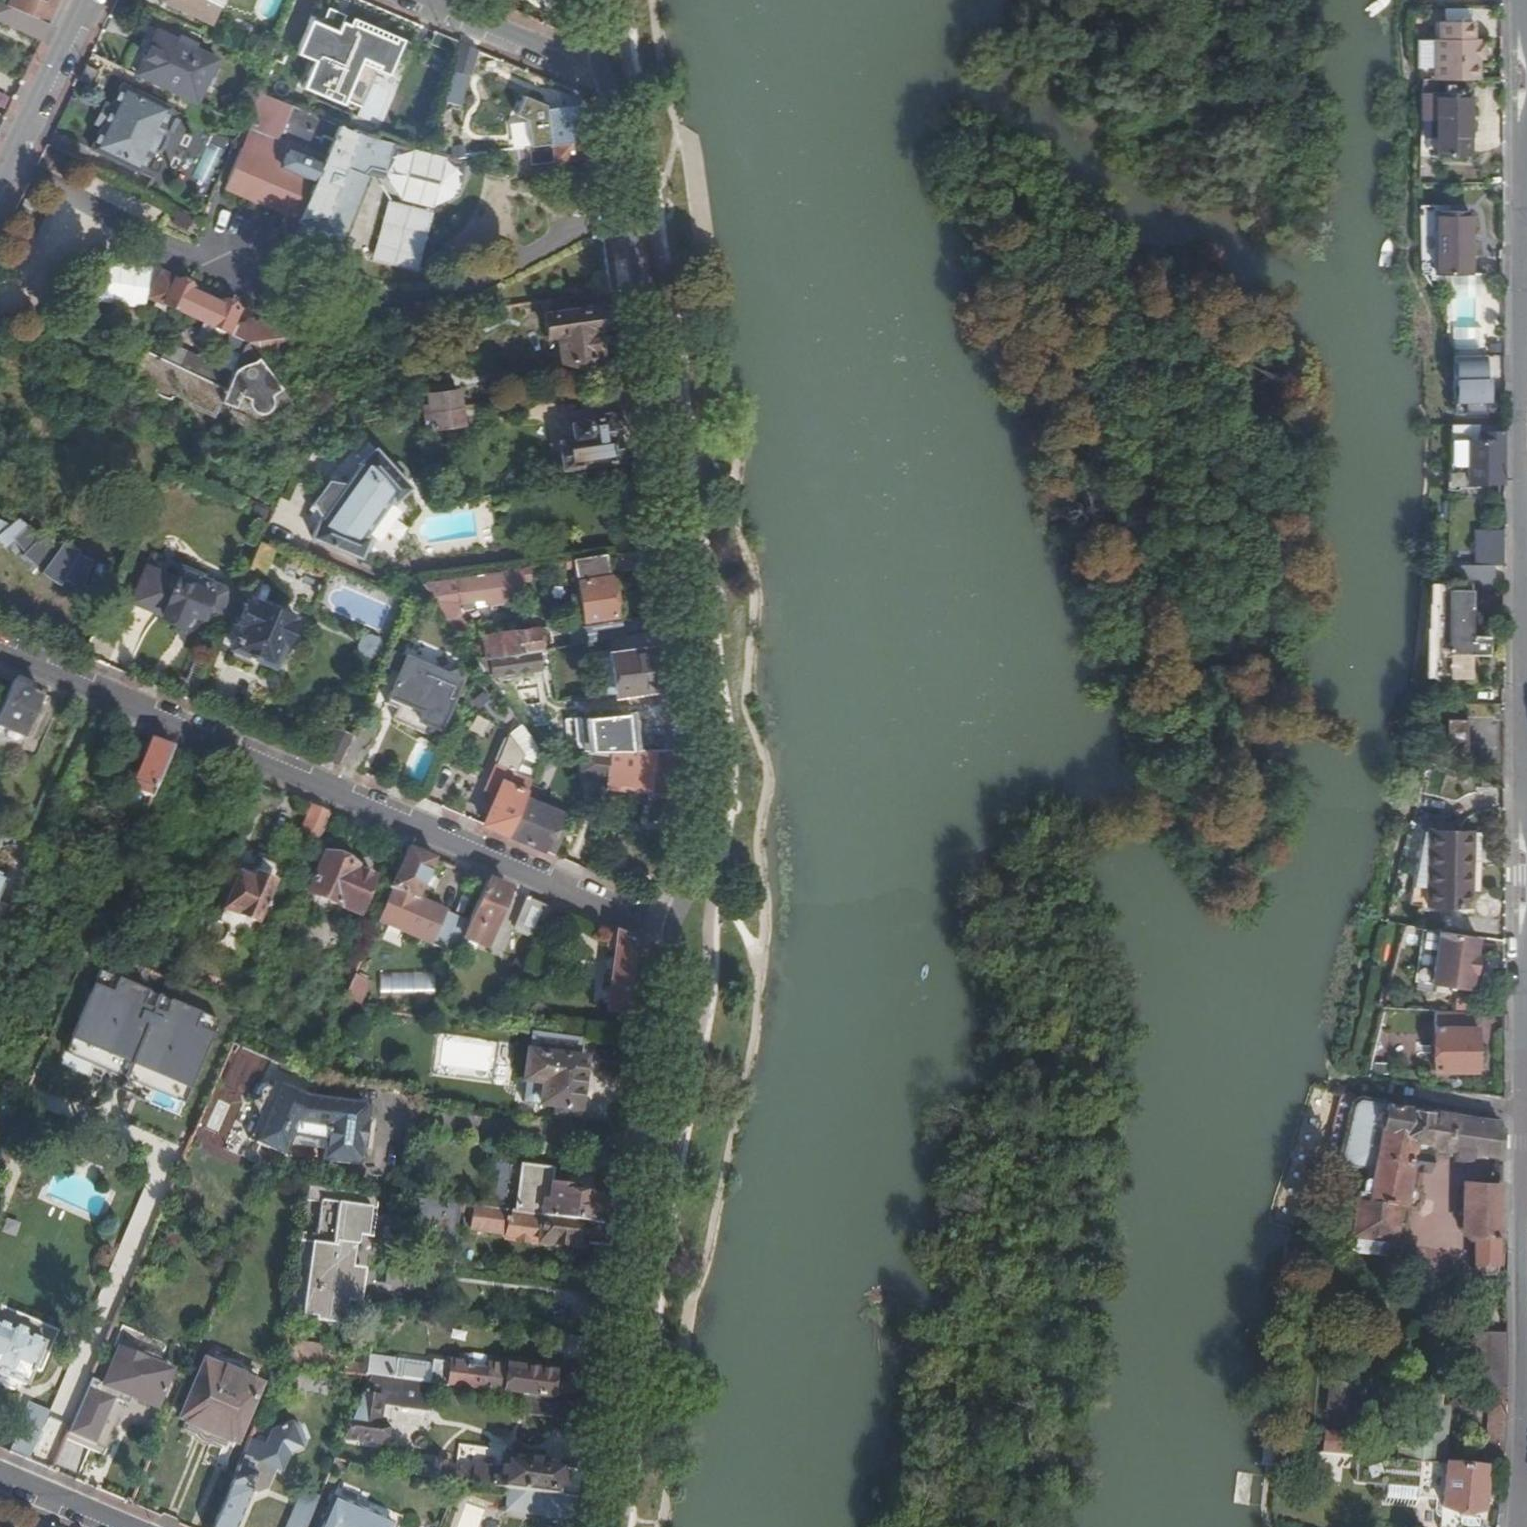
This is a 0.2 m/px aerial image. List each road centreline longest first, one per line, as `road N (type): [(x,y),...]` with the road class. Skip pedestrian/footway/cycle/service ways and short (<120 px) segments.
road 1 (residential): [(670,931),(686,889),(702,755),(616,104),(603,63)]
road 2 (residential): [(670,931),(0,648)]
road 3 (residential): [(601,1526),(671,980),(670,931)]
road 4 (residential): [(0,189),(90,0)]
road 5 (residential): [(421,0),(579,65),(603,63)]
road 6 (unclassified): [(1497,1108),(1350,1083)]
road 7 (tertiary): [(1526,1340),(1520,1265),(1526,1201)]
road 8 (residential): [(123,1526),(0,1476)]

